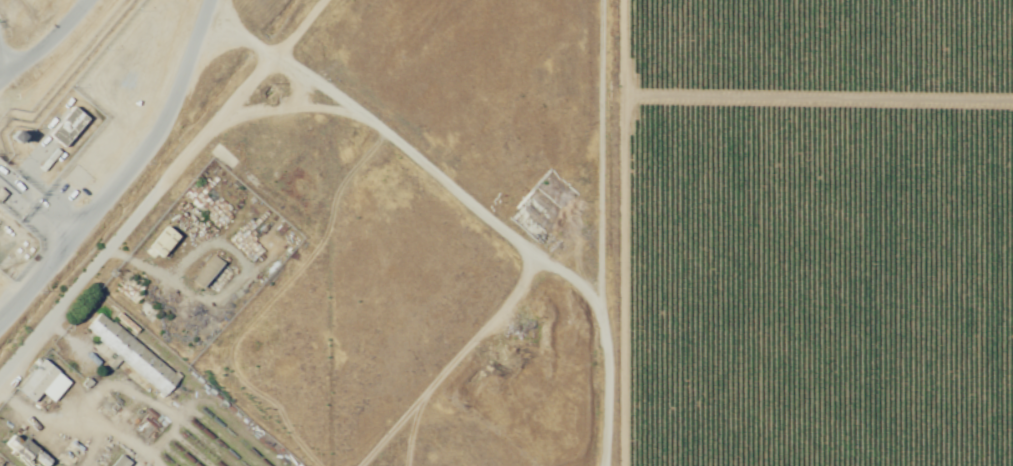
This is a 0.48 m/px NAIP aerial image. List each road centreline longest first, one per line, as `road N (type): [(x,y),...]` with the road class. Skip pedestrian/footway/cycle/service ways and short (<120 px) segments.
road 1 (track): [(627,0),(626,465)]
road 2 (track): [(627,94),(1012,99)]

